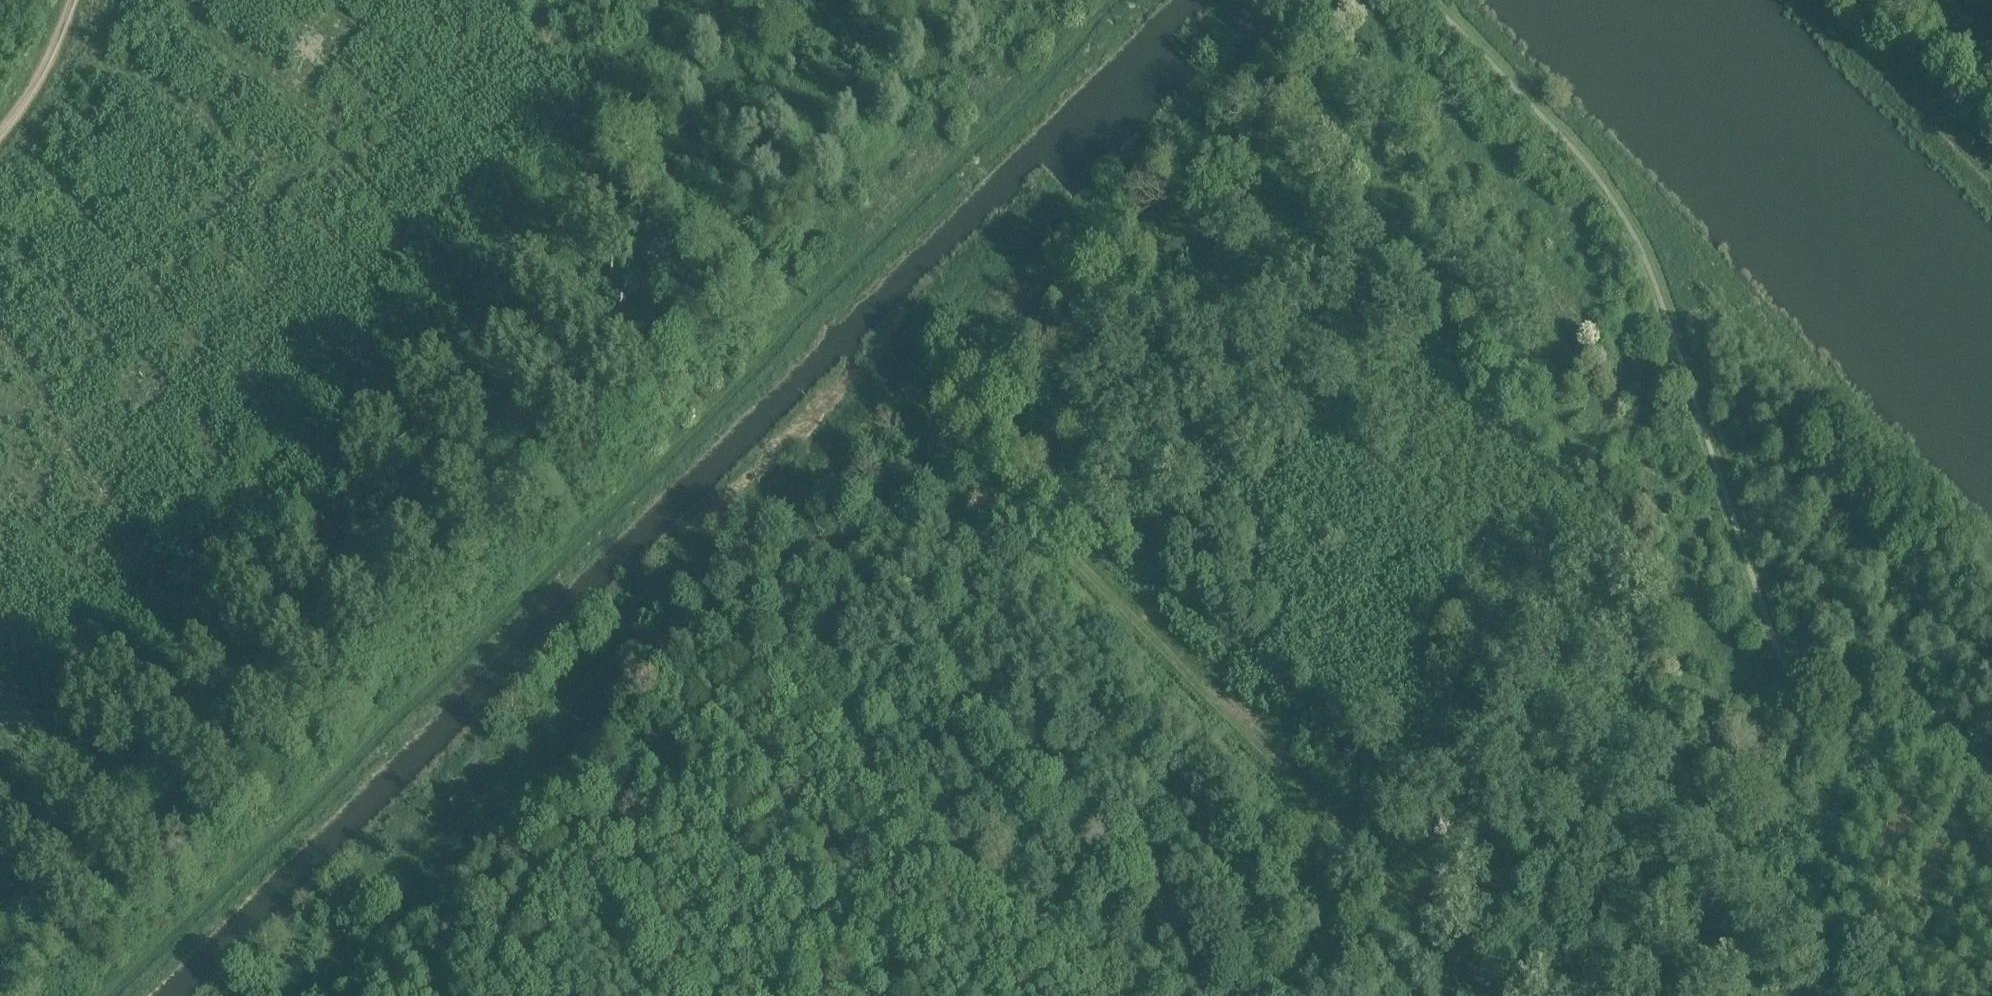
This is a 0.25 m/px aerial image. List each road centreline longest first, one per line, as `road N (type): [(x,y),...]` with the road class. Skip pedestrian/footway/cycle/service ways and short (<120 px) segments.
road 1 (track): [(1817,0),(1991,181)]
road 2 (track): [(61,0),(0,106)]

